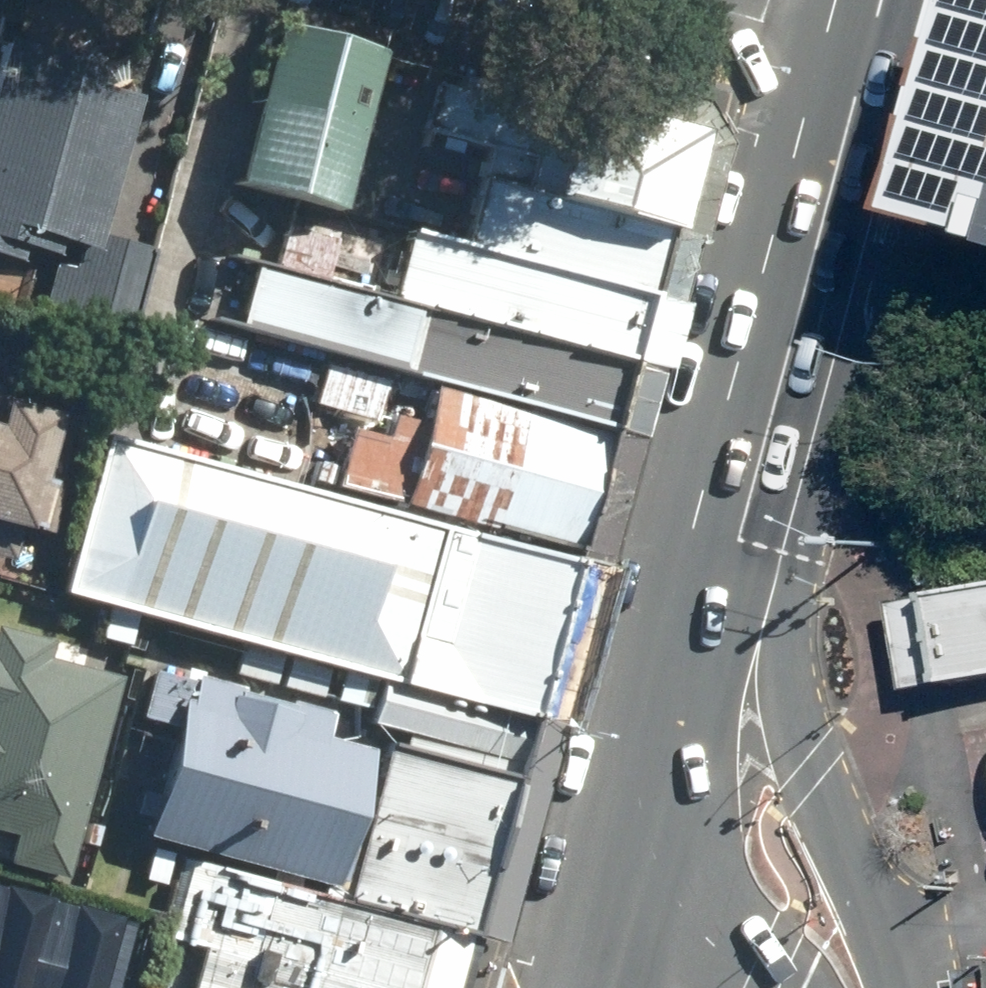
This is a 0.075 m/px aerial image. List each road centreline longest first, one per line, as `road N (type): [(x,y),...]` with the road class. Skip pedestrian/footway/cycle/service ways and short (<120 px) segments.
road 1 (primary): [(867,51),(702,672)]
road 2 (secondary): [(702,672),(865,913),(889,987)]
road 3 (tertiary): [(867,51),(673,0)]
road 4 (primary): [(702,672),(648,860)]
road 5 (secondary): [(776,987),(648,860)]
road 6 (primary): [(648,860),(611,987)]

